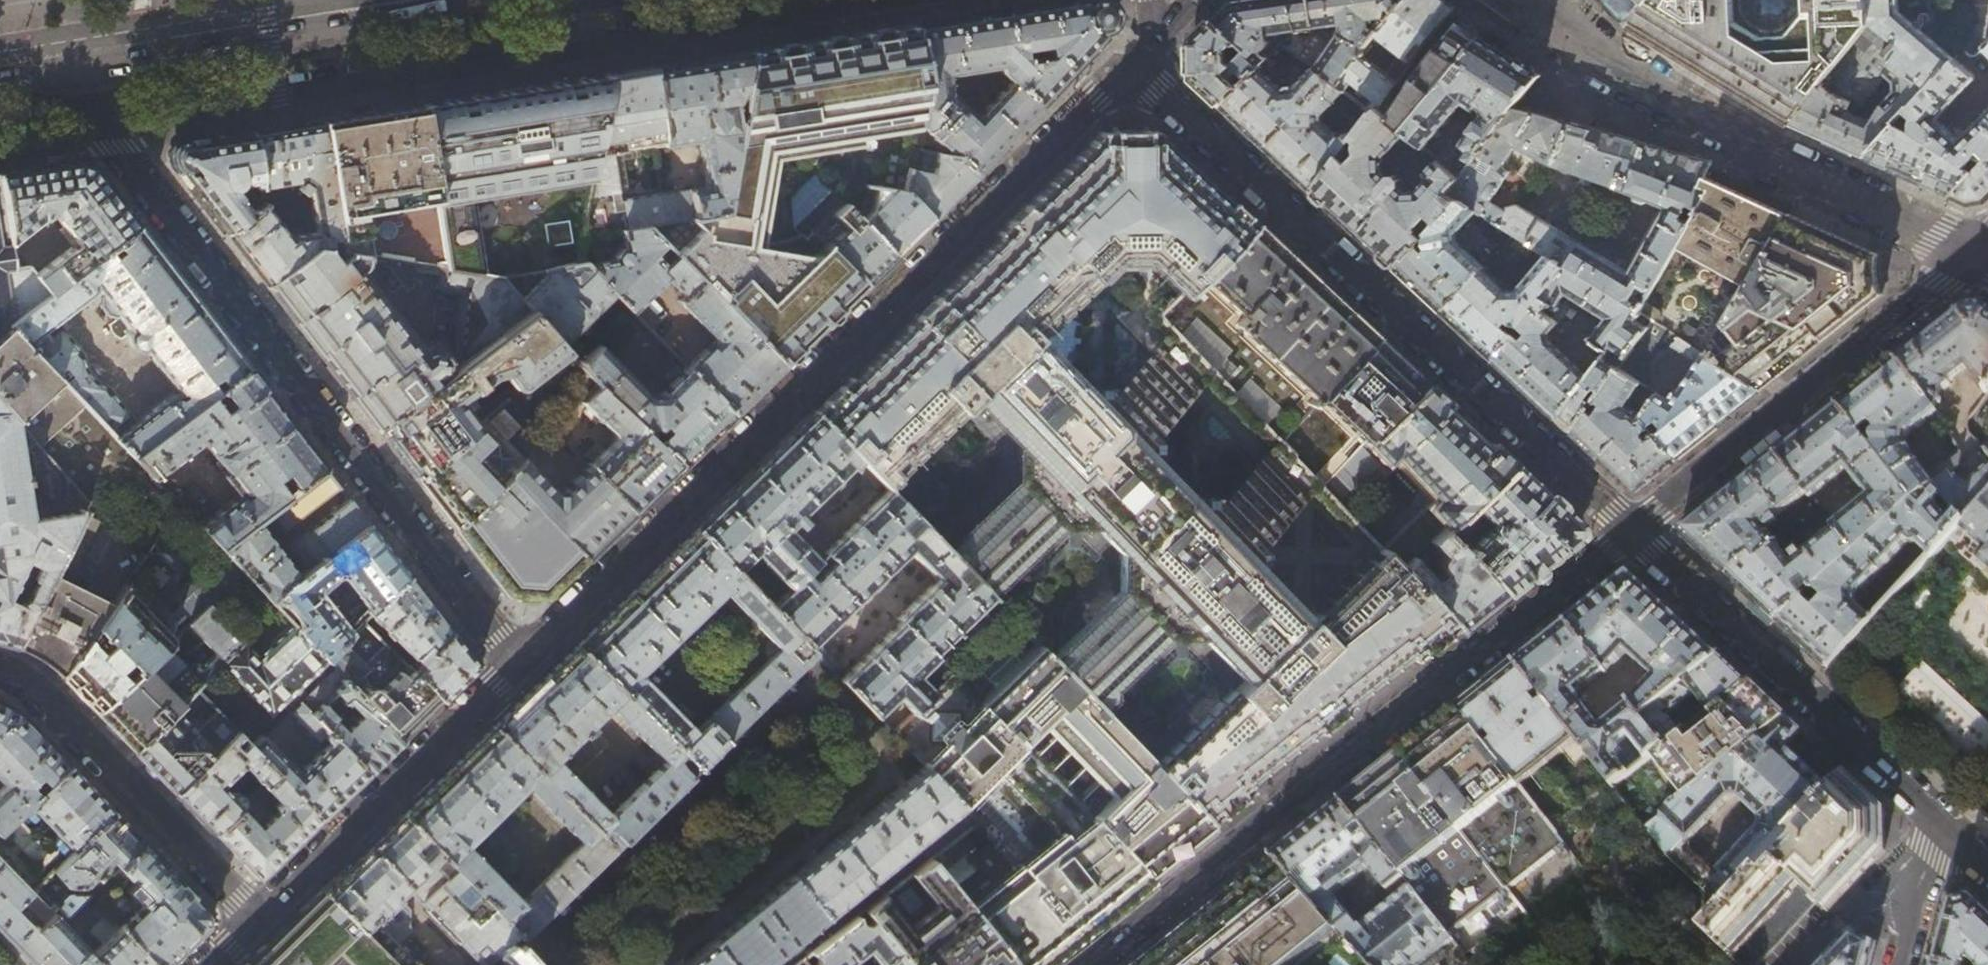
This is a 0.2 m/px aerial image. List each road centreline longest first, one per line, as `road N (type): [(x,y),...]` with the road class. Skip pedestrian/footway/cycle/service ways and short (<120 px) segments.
road 1 (residential): [(517,661),(1127,63)]
road 2 (residential): [(53,62),(517,661)]
road 3 (residential): [(1092,964),(1633,530)]
road 4 (residential): [(1127,63),(1633,530)]
road 5 (tertiary): [(1534,0),(1614,64),(1758,150),(1974,255)]
road 6 (residential): [(1633,530),(1974,255)]
road 7 (residential): [(1633,530),(1939,818)]
road 8 (residential): [(254,916),(517,661)]
road 9 (residential): [(254,916),(30,687),(0,672)]
road 10 (primary): [(53,62),(378,8)]
road 11 (residential): [(1900,964),(1939,818)]

